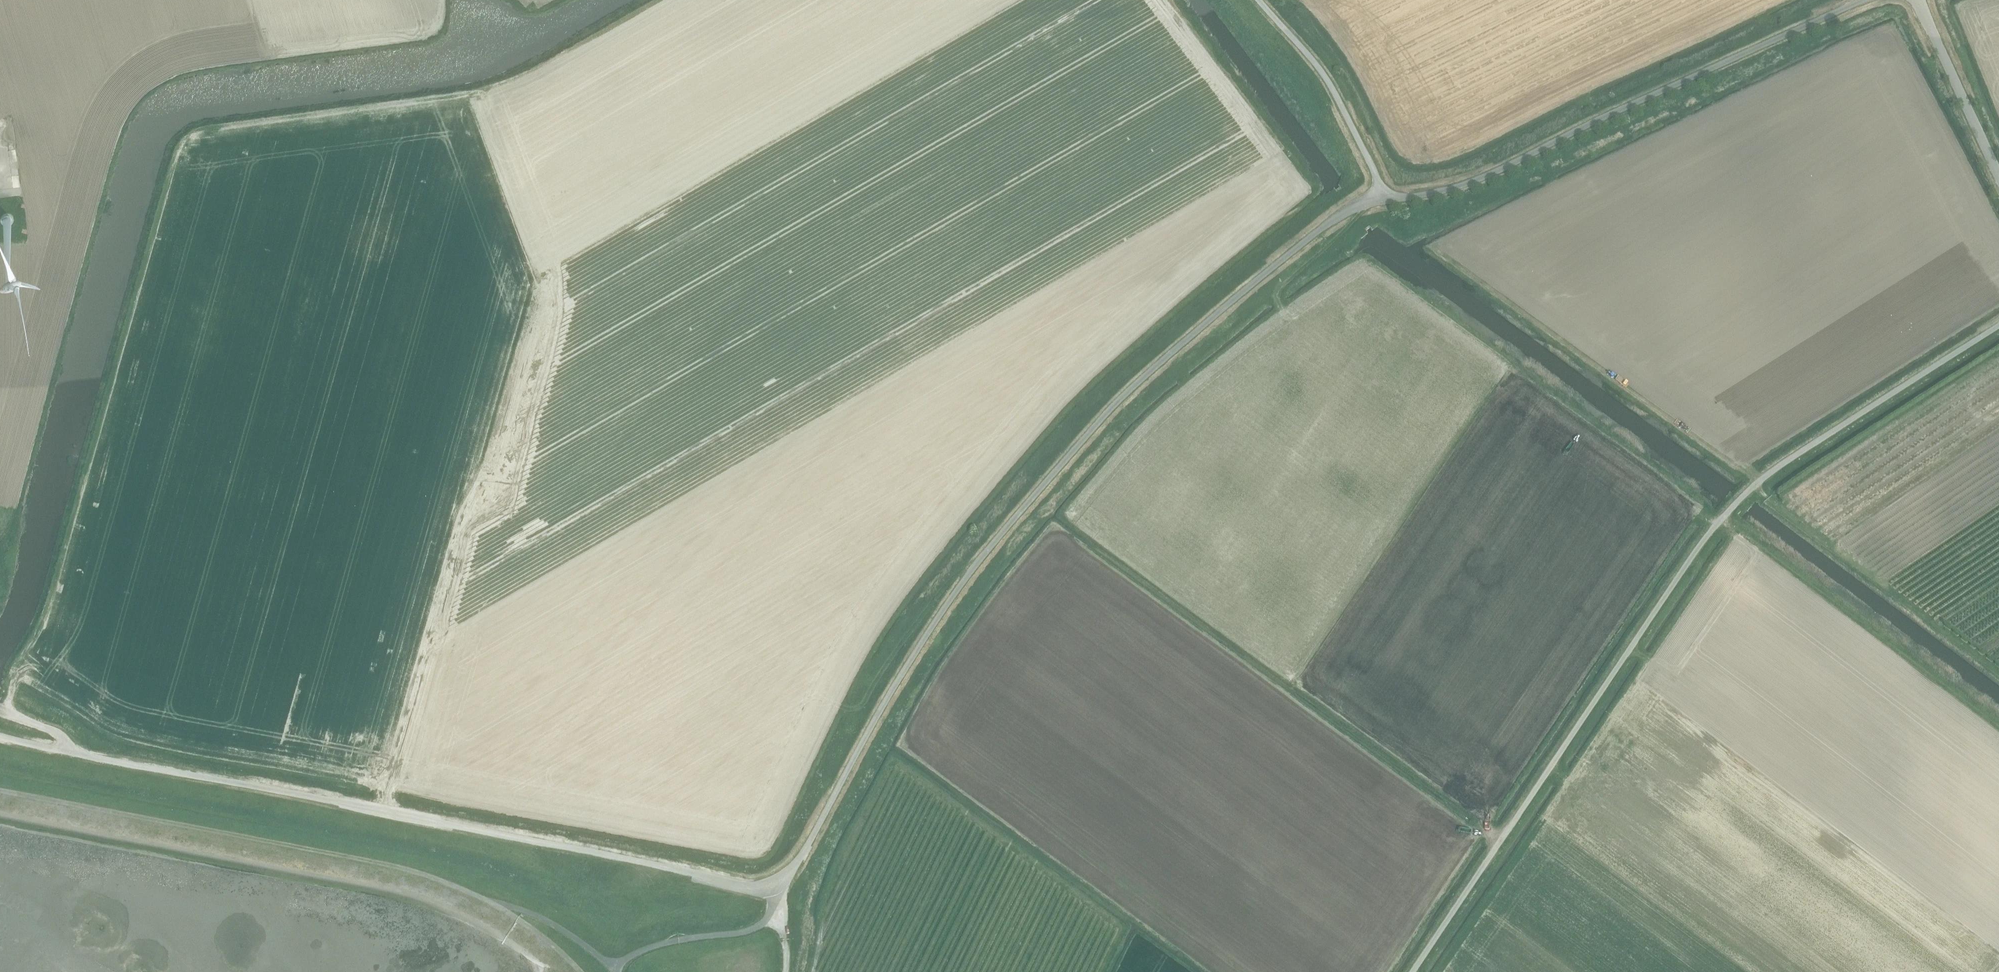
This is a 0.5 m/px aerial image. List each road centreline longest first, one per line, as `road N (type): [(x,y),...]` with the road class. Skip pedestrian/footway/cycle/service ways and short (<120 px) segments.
road 1 (unclassified): [(780,892),(878,700),(1041,484),(1115,401),(1221,306),(1348,209),(1381,196)]
road 2 (unclassified): [(1412,971),(1707,532),(1756,484),(1998,326)]
road 3 (unclassified): [(780,892),(0,735)]
road 4 (unclassified): [(1381,196),(1444,192),(1871,0)]
road 5 (unclassified): [(1381,196),(1310,63),(1258,0)]
road 6 (tertiary): [(1998,182),(1911,0)]

